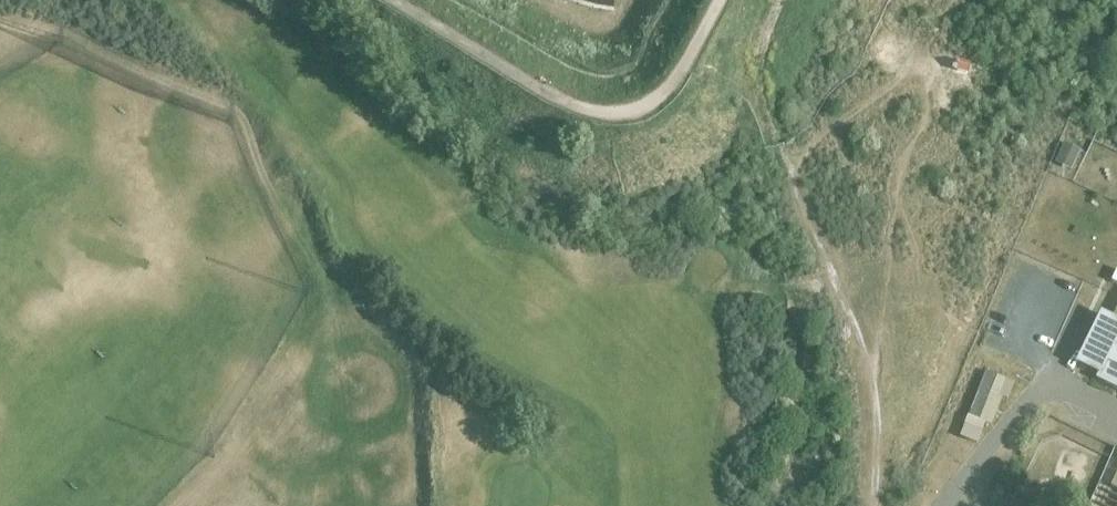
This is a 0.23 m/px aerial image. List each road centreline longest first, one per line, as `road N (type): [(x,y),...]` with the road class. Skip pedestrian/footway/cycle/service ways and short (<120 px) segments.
road 1 (track): [(393,0),(546,92),(614,114),(661,96),(720,0)]

